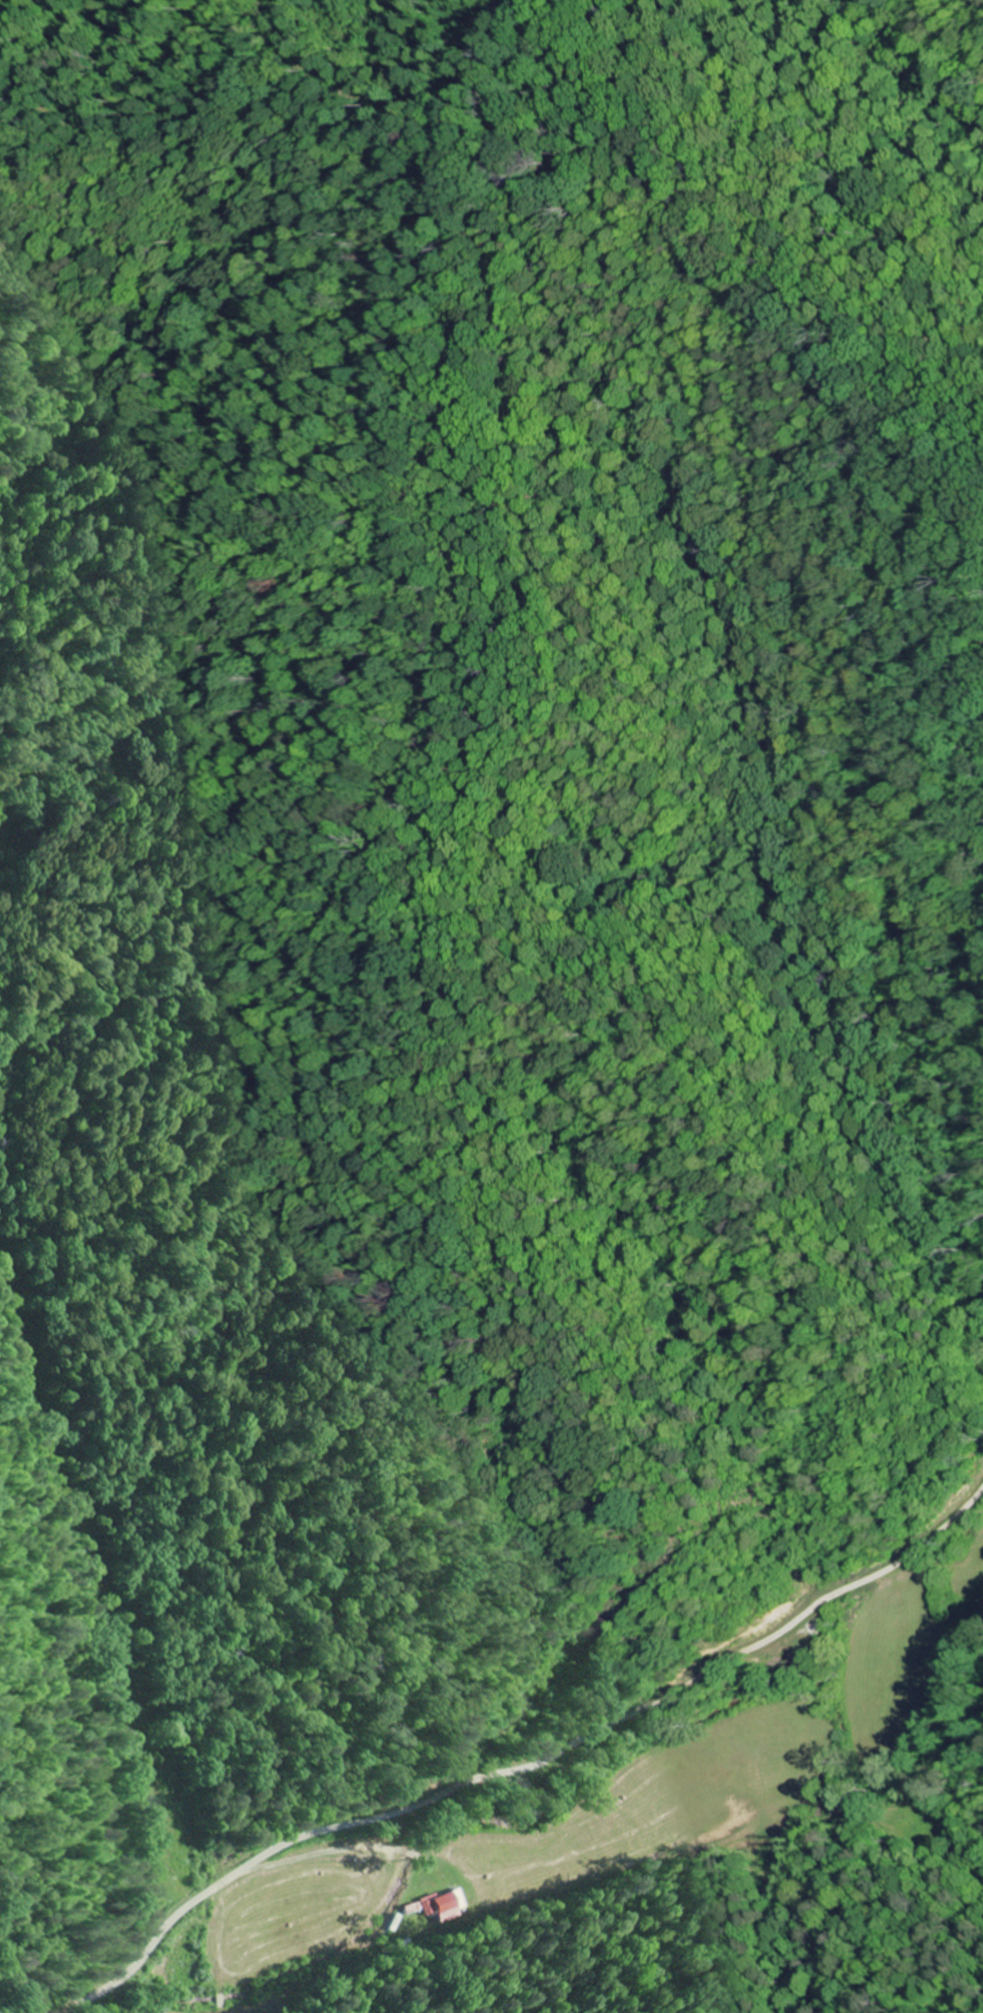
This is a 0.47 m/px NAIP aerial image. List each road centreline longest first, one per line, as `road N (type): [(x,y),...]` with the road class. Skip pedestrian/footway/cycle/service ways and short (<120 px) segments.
road 1 (residential): [(62,2012),(114,1983),(191,1907),(272,1853),(399,1818),(475,1783),(540,1775),(691,1672),(776,1639),(823,1596),(934,1538),(982,1491)]

